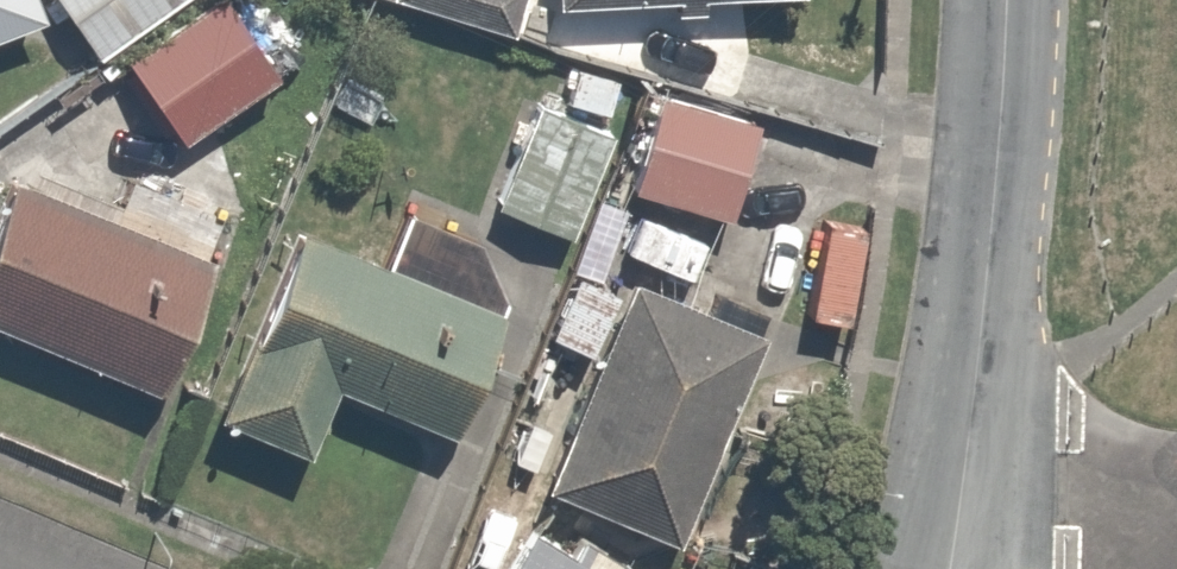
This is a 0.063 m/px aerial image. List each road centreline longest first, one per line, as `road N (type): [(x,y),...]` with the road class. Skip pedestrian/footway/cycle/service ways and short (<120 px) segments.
road 1 (residential): [(949,568),(978,350),(1010,0)]

